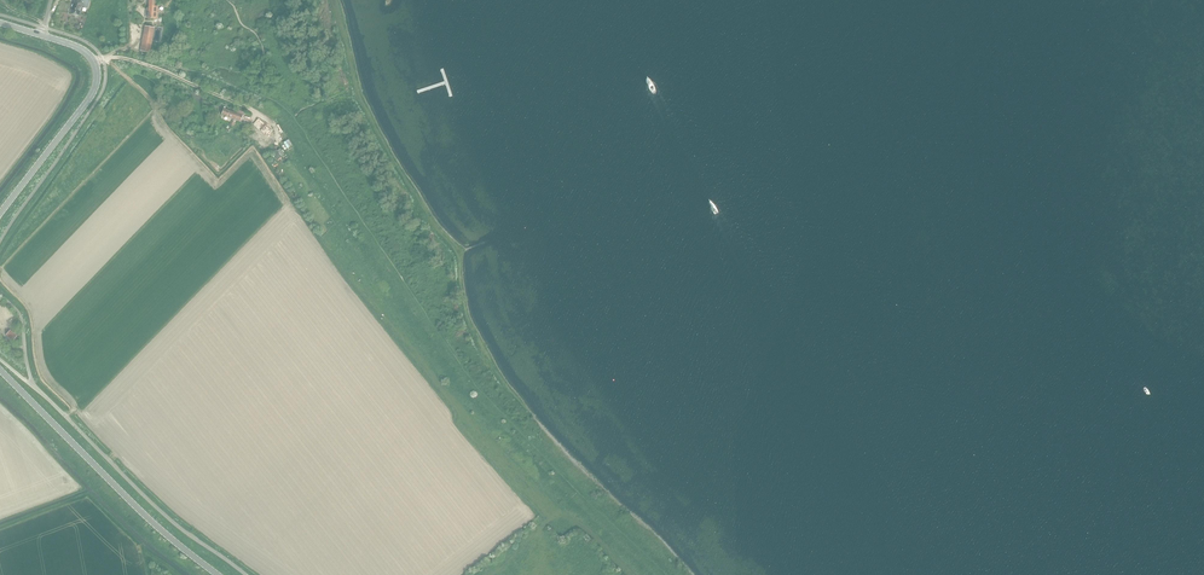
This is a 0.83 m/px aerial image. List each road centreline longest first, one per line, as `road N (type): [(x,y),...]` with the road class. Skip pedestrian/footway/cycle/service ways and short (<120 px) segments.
road 1 (secondary): [(217,574),(150,520),(0,369)]
road 2 (secondary): [(0,213),(88,100),(95,62)]

